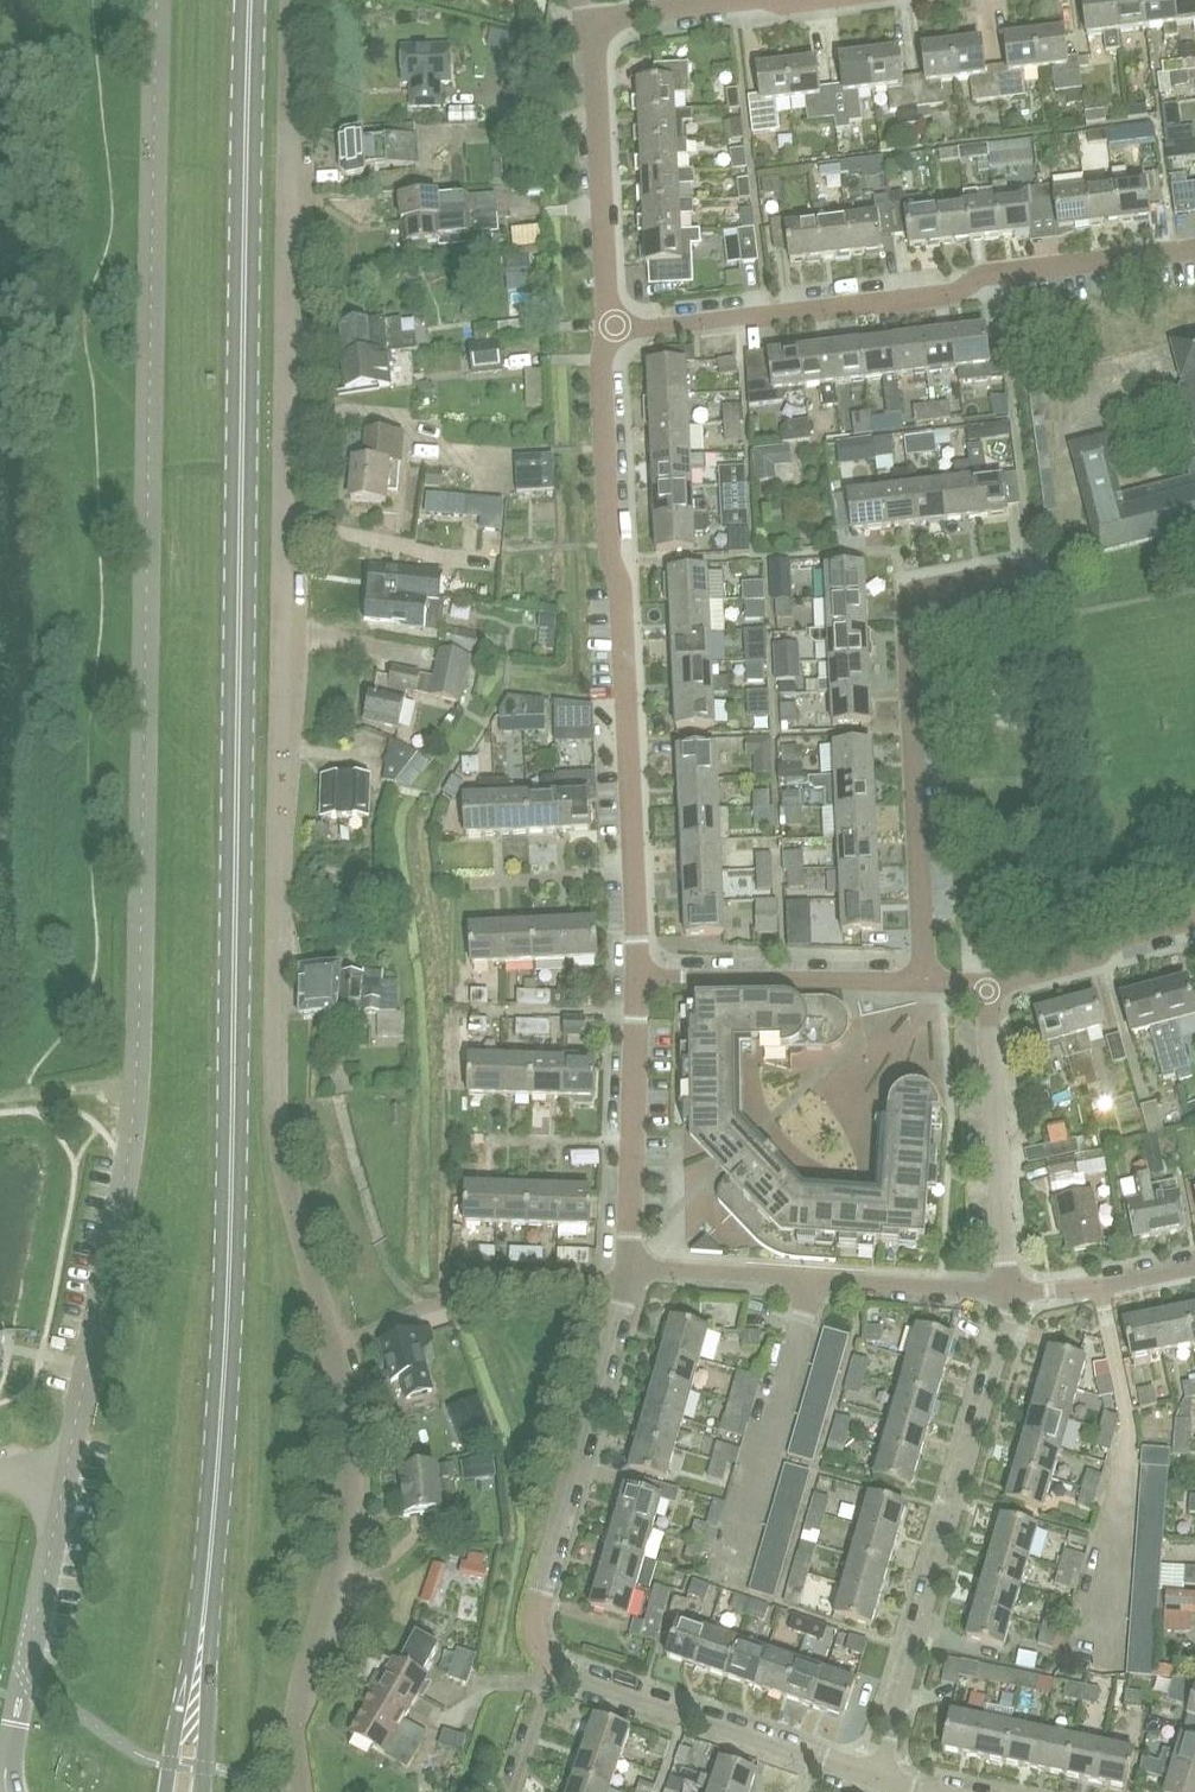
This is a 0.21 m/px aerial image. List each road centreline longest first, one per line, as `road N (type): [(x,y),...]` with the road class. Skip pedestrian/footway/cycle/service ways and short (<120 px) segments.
road 1 (residential): [(301,1791),(294,1709),(338,1543),(347,1433),(346,1372),(283,1177),(274,1015),(300,0)]
road 2 (primary): [(184,1791),(213,1533),(234,1136),(251,0)]
road 3 (tertiary): [(67,1463),(125,1175),(138,1063),(157,0)]
road 4 (residential): [(637,974),(623,583),(610,555),(603,372),(609,328)]
road 5 (residential): [(609,328),(948,296),(985,273),(1194,248)]
road 6 (residential): [(927,981),(903,592),(1048,570)]
road 7 (residential): [(877,1779),(1010,1316),(1010,1292)]
road 8 (residential): [(553,1665),(536,1629),(626,1282)]
road 9 (residential): [(877,1779),(553,1665)]
road 10 (tertiary): [(3,1791),(67,1463)]
road 11 (residential): [(1010,1292),(988,981)]
road 12 (residential): [(609,328),(589,18)]
road 13 (residential): [(740,1562),(817,1275)]
road 14 (residential): [(627,1266),(637,974)]
road 15 (residential): [(927,981),(637,974)]
road 16 (residential): [(415,1310),(490,1287),(626,1282)]
road 17 (residential): [(988,981),(1194,922)]
road 18 (residential): [(1010,1292),(817,1275)]
road 19 (residential): [(817,1275),(627,1266)]
road 20 (residential): [(1194,1266),(1100,1286),(1010,1292)]
road 21 (residential): [(553,1665),(515,1791)]
road 22 (residential): [(589,18),(718,0)]

